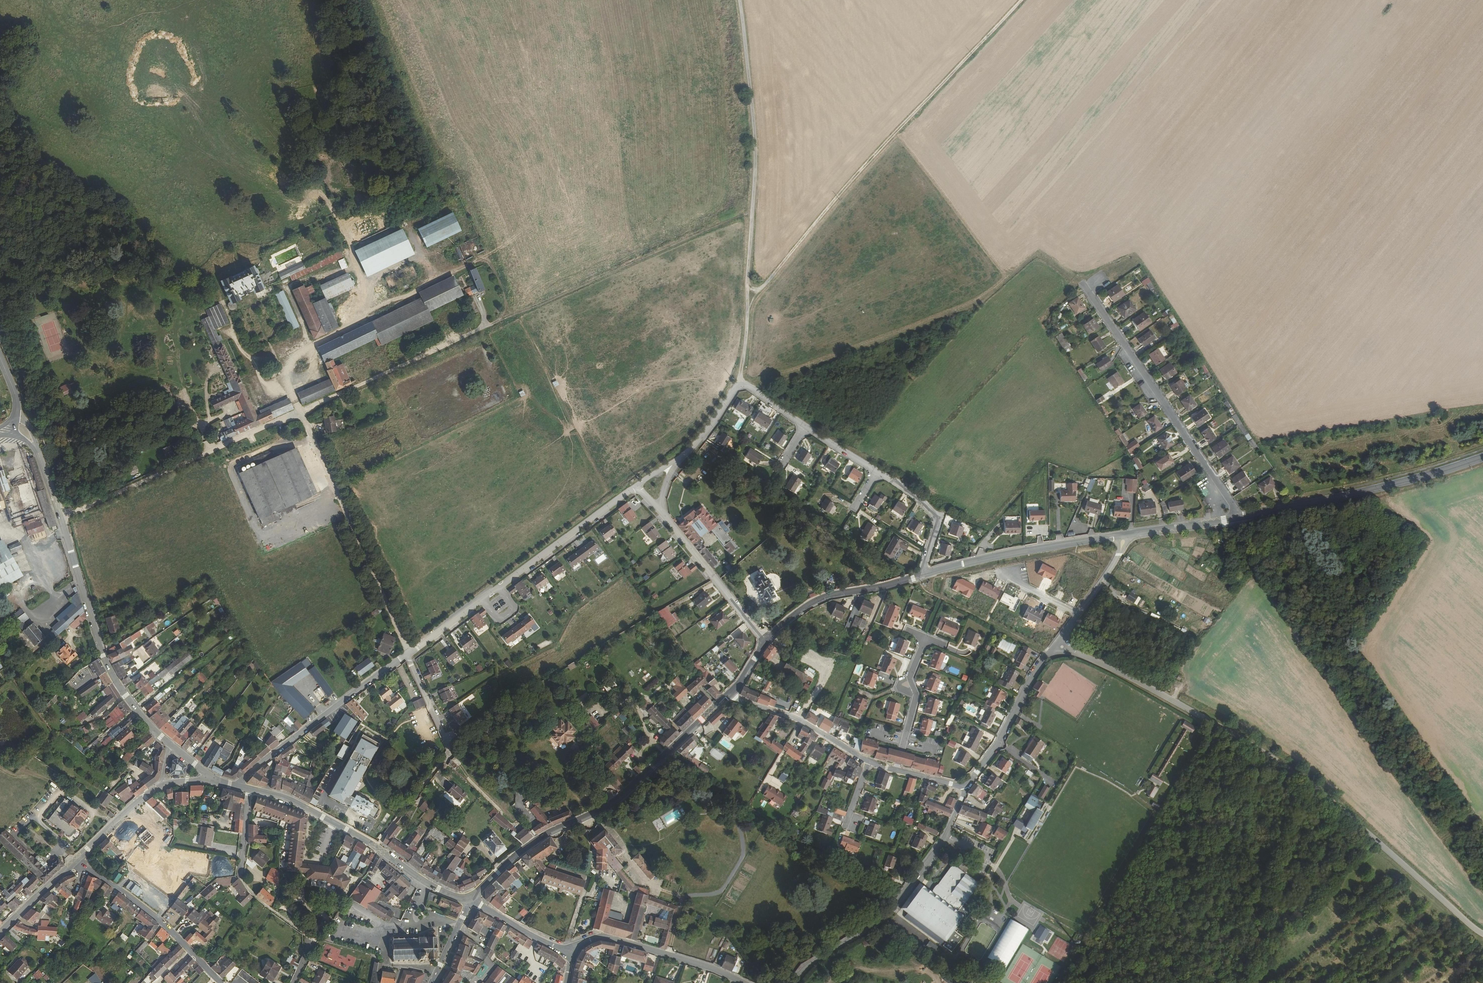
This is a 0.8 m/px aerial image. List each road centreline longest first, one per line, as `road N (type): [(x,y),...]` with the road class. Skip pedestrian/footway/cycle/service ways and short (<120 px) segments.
road 1 (residential): [(60,516),(708,223),(752,212)]
road 2 (residential): [(1061,645),(1308,779),(1482,933)]
road 3 (track): [(748,303),(1020,0)]
road 4 (track): [(1083,283),(1037,257),(981,302),(741,384)]
road 5 (primary): [(470,902),(517,854),(636,785),(729,696)]
road 6 (residential): [(480,596),(239,785)]
road 7 (residential): [(1241,517),(1083,283)]
road 8 (residential): [(793,982),(894,912),(943,836),(965,785)]
road 9 (track): [(300,408),(408,651)]
road 10 (primary): [(60,516),(102,657),(169,745)]
road 11 (primary): [(1241,517),(1482,456)]
road 12 (track): [(739,0),(756,154),(752,212)]
road 13 (primary): [(922,576),(1129,534)]
road 14 (primary): [(425,881),(333,823),(249,787)]
road 15 (residential): [(223,982),(153,915),(74,861)]
road 16 (residential): [(743,982),(599,935),(571,951)]
road 17 (primary): [(766,642),(811,604),(922,576)]
road 18 (residential): [(741,384),(752,212)]
road 19 (residential): [(636,485),(497,584)]
road 20 (residential): [(965,785),(1034,672),(1061,645)]
road 21 (residential): [(766,642),(666,522)]
road 22 (residential): [(729,696),(790,716),(868,760)]
road 23 (residential): [(896,770),(916,695),(910,676),(925,638)]
road 24 (residential): [(922,576),(936,519),(877,471)]

